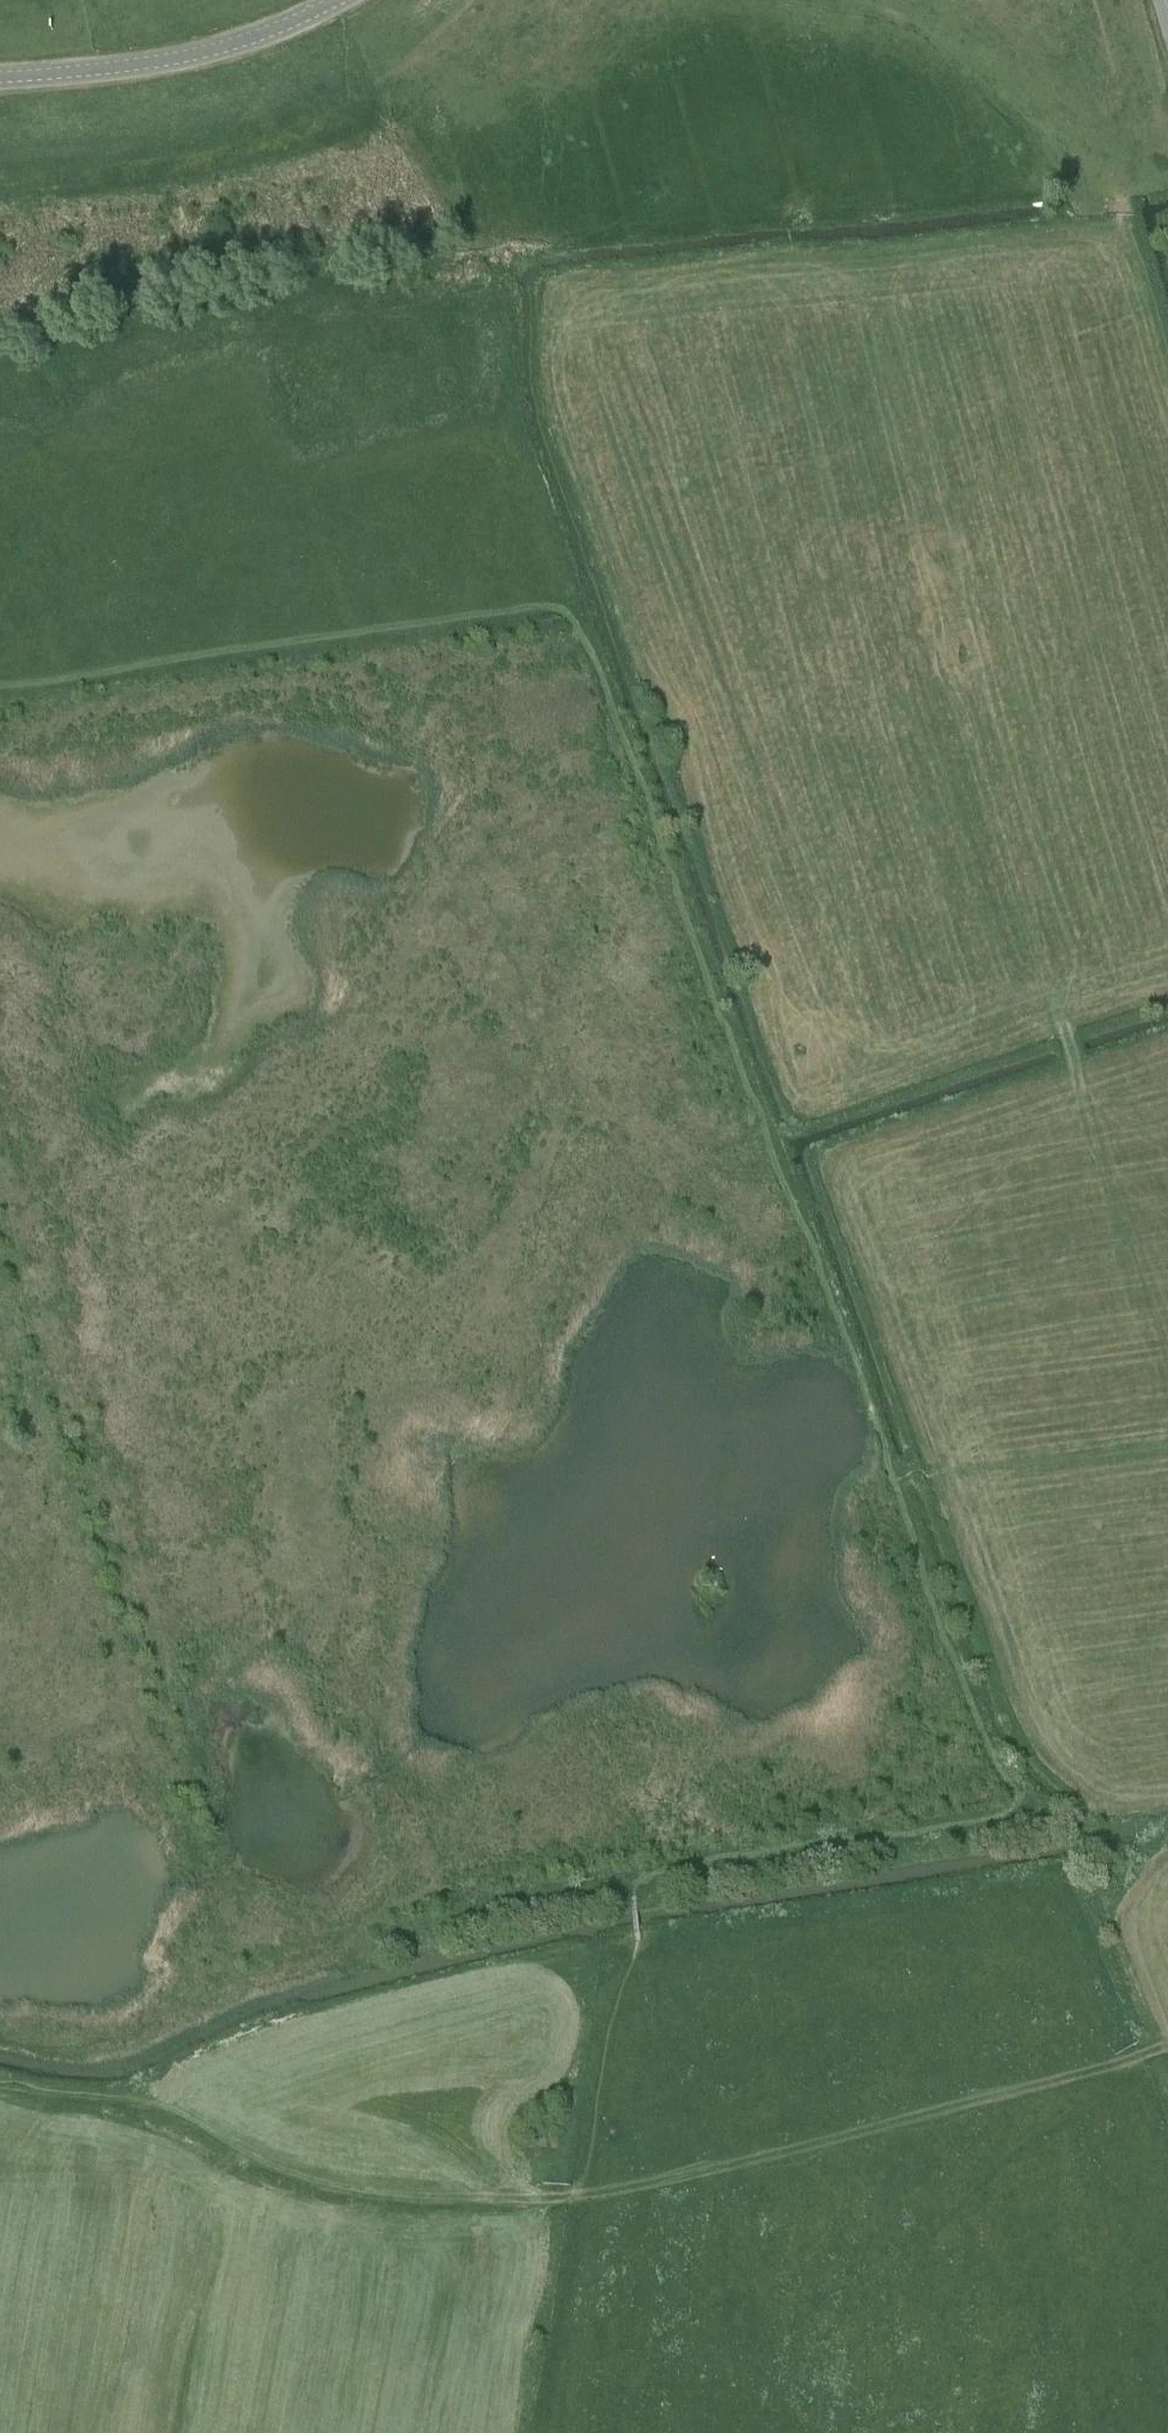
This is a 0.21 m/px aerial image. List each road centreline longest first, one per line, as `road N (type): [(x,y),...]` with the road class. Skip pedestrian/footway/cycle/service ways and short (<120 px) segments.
road 1 (track): [(565,2199),(684,2180),(881,2131),(1167,2046)]
road 2 (tertiary): [(0,76),(176,57),(304,19),(338,0)]

